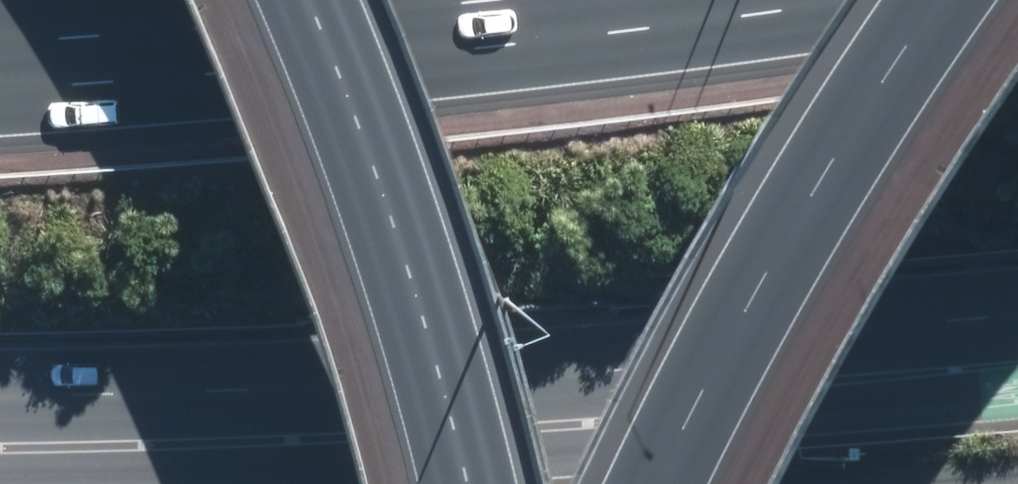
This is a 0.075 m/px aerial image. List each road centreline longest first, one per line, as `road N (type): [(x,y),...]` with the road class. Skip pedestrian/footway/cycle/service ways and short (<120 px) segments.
road 1 (motorway): [(1017,343),(95,412),(0,412)]
road 2 (motorway): [(723,483),(896,164),(1012,0)]
road 3 (motorway): [(332,0),(409,213),(486,483)]
road 4 (motorway): [(385,0),(0,30)]

